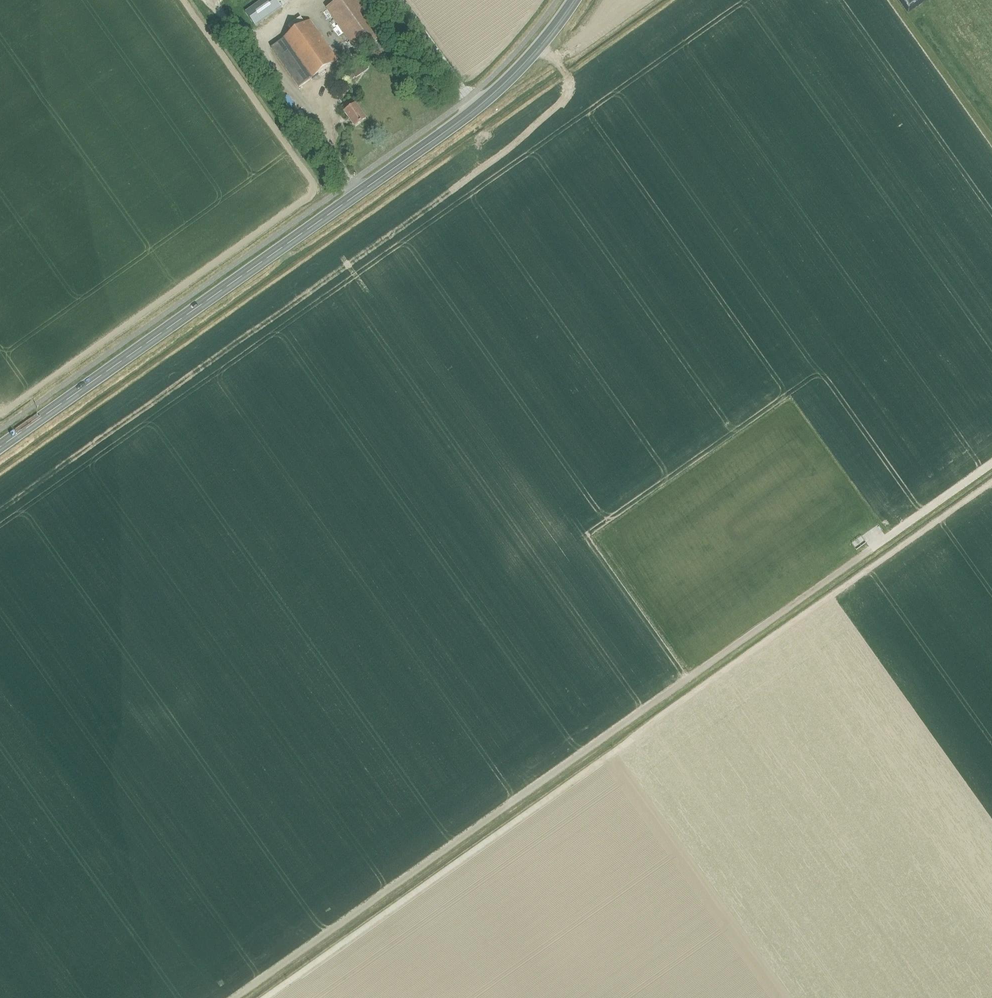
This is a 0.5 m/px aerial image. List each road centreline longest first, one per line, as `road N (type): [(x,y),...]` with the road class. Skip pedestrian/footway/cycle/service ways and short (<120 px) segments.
road 1 (tertiary): [(0,447),(455,124),(533,54),(574,0)]
road 2 (track): [(265,997),(632,740)]
road 3 (track): [(691,676),(870,549)]
road 4 (track): [(991,463),(870,549)]

